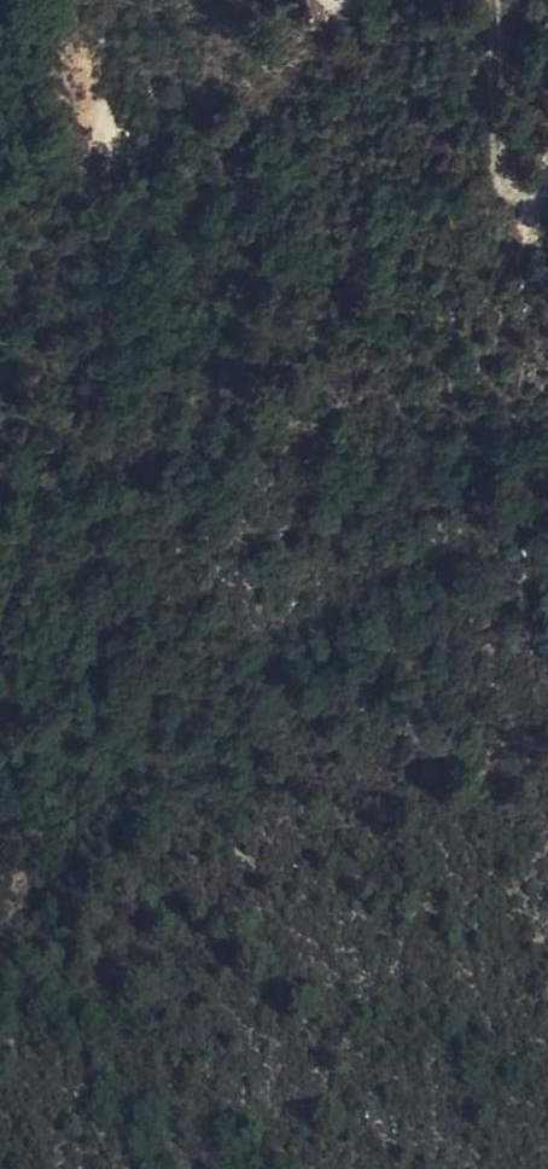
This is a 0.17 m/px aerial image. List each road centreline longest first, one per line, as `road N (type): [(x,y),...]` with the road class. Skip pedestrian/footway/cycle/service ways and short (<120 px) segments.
road 1 (track): [(547,161),(540,197),(517,208),(503,184),(495,0)]

